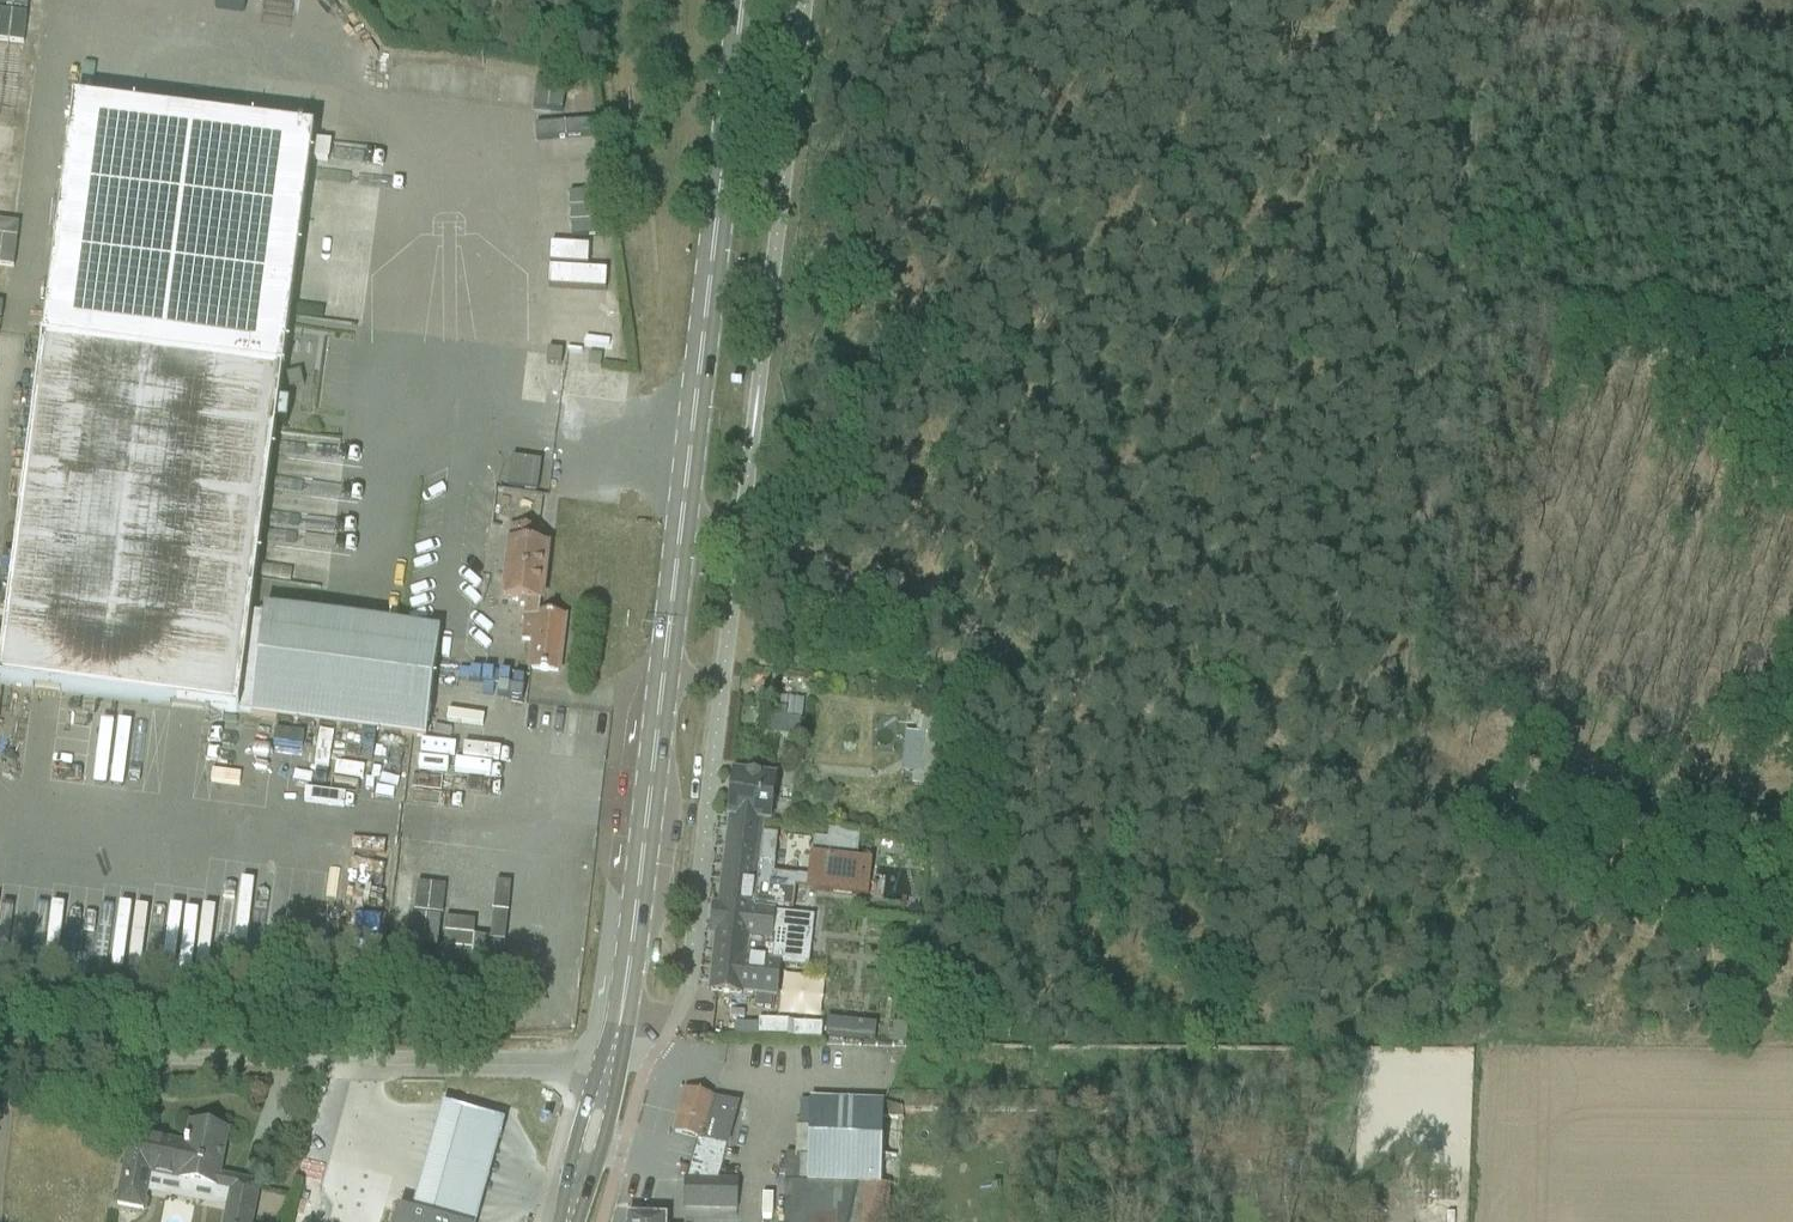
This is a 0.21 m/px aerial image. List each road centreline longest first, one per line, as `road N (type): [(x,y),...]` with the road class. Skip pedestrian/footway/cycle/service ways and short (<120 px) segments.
road 1 (track): [(740,529),(1217,754),(1401,831),(1792,830)]
road 2 (secondary): [(616,1042),(742,0)]
road 3 (track): [(1457,29),(1356,813)]
road 4 (unclassified): [(0,1058),(611,1066)]
road 5 (track): [(1461,0),(1457,29),(1792,30)]
road 6 (primary): [(568,1221),(611,1066)]

